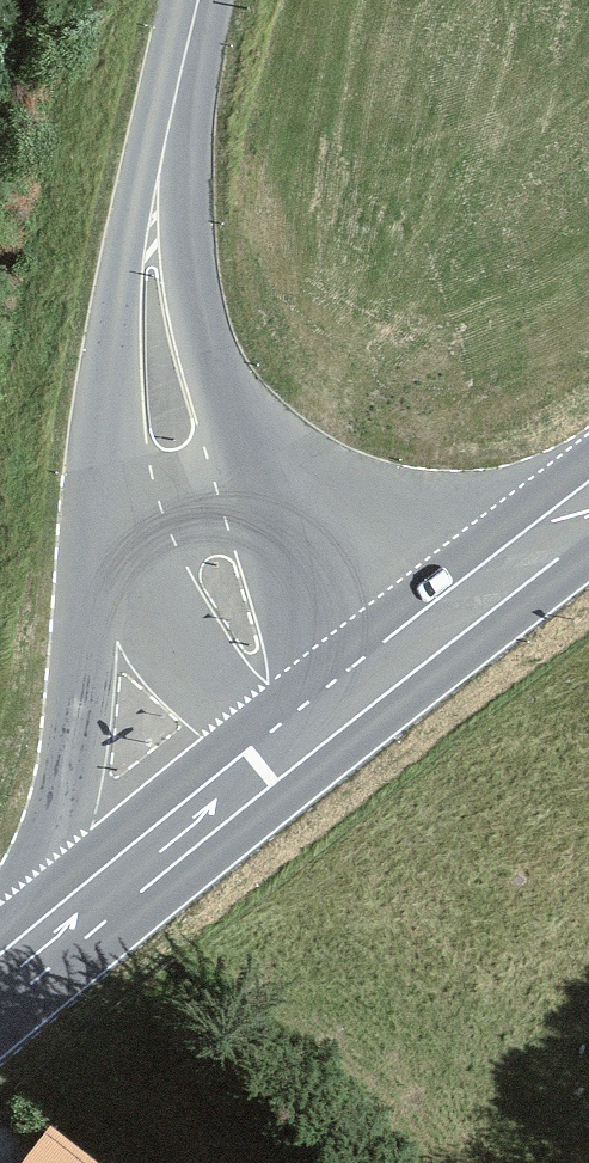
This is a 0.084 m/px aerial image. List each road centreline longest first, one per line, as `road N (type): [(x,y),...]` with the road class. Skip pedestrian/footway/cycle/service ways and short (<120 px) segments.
road 1 (tertiary): [(170,118),(125,259),(112,332),(99,543)]
road 2 (tertiary): [(99,543),(59,822),(19,968)]
road 3 (tertiary): [(261,465),(206,347),(182,249),(170,118)]
road 4 (primary): [(19,968),(274,756)]
road 5 (tertiary): [(99,543),(181,657),(274,756)]
road 6 (tertiary): [(414,643),(261,465)]
road 7 (primary): [(414,643),(588,507)]
road 8 (primary): [(274,756),(414,643)]
road 9 (tertiary): [(99,543),(261,465)]
road 10 (tertiary): [(198,0),(170,118)]

